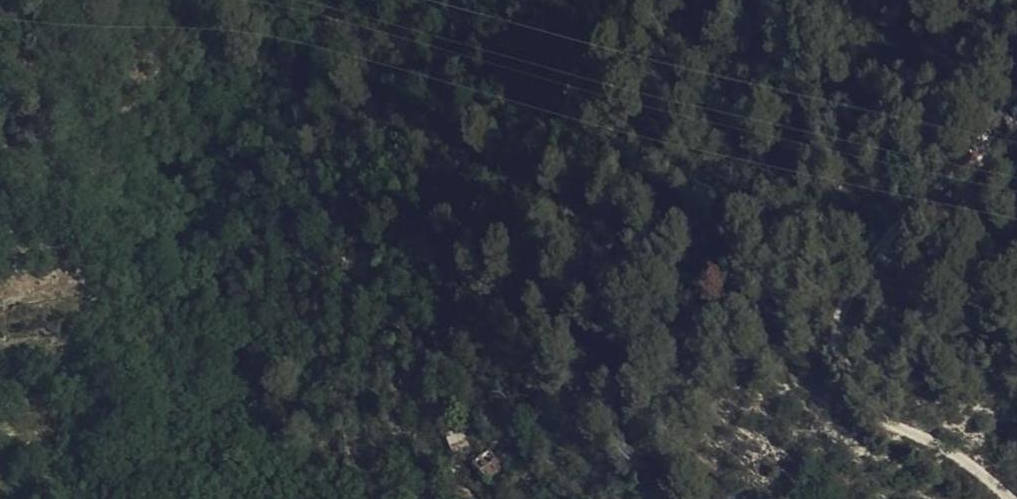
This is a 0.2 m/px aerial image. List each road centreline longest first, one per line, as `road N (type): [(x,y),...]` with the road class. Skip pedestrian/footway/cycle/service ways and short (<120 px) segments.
road 1 (track): [(1016,498),(949,451),(878,435),(845,406),(841,348),(871,288),(1016,152)]

